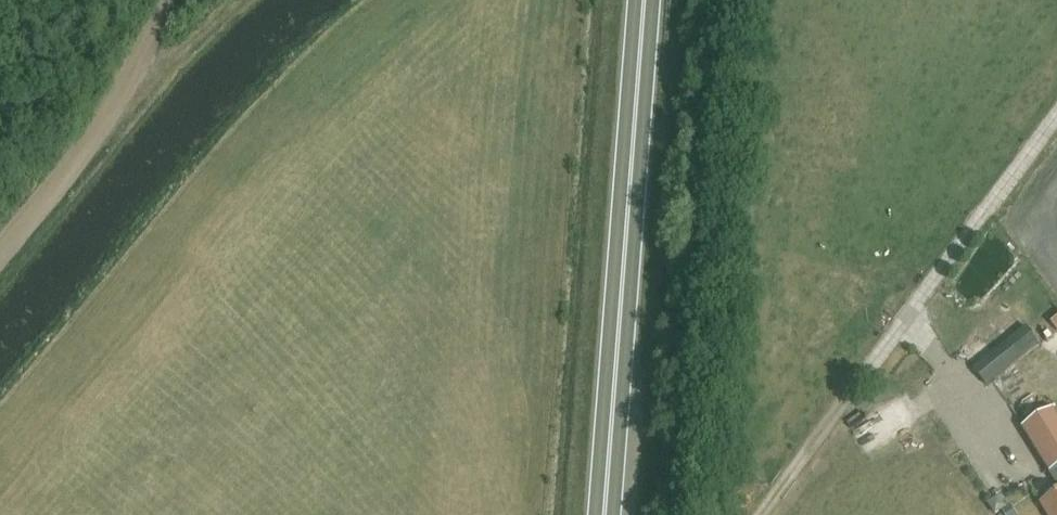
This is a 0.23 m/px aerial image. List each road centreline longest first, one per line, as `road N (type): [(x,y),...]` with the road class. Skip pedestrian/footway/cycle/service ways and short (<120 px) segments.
road 1 (trunk): [(605,514),(646,0)]
road 2 (unclassified): [(1056,121),(862,376)]
road 3 (track): [(0,250),(95,131),(171,0)]
road 4 (track): [(862,376),(761,514)]
road 5 (track): [(129,76),(176,54),(237,0)]

